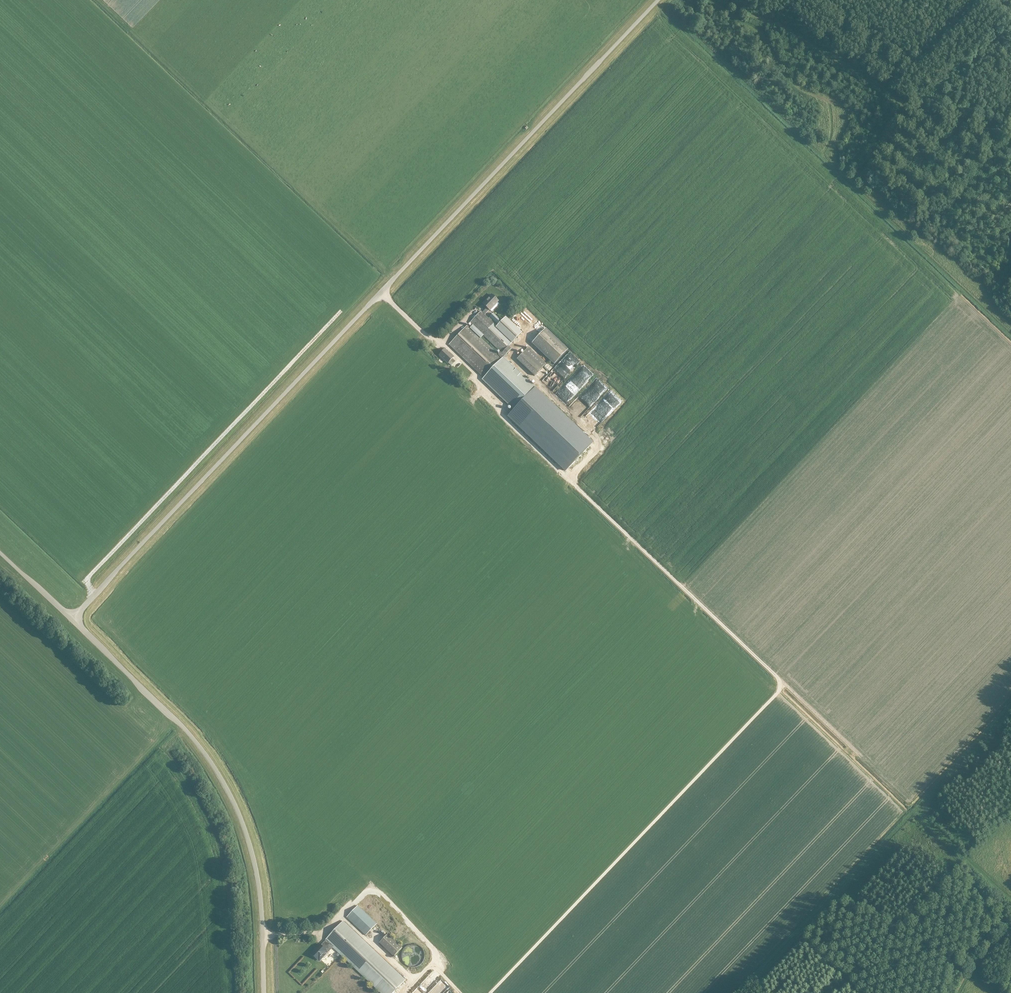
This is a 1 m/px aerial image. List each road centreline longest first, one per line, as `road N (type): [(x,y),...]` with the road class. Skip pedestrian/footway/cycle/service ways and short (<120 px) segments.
road 1 (tertiary): [(74,617),(658,0)]
road 2 (tertiary): [(264,992),(254,863),(224,784),(180,723),(74,617)]
road 3 (track): [(709,0),(758,32),(791,82),(840,106)]

